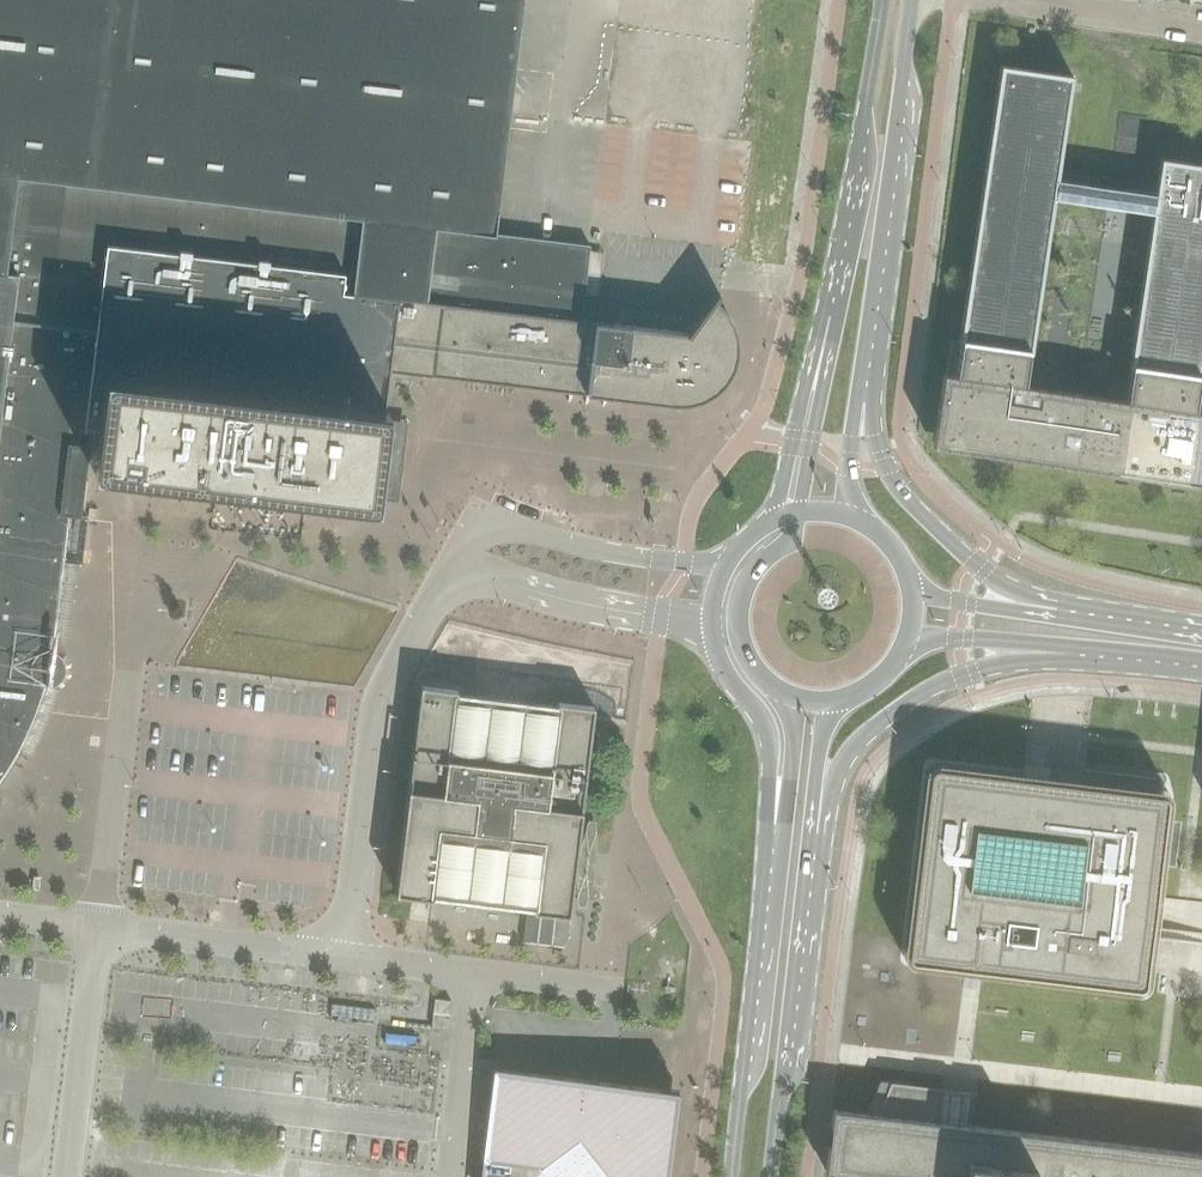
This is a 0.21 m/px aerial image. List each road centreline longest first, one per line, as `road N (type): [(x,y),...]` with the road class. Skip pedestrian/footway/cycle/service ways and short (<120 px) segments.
road 1 (unclassified): [(455,569),(388,686),(350,957)]
road 2 (primary): [(862,371),(910,8)]
road 3 (primary): [(771,1176),(812,833)]
road 4 (primary): [(767,833),(731,1176)]
road 5 (primary): [(812,833),(846,757),(898,710),(961,675),(1072,647)]
road 6 (primary): [(882,0),(818,330)]
road 7 (primary): [(1063,616),(975,562),(895,487),(862,371)]
road 8 (unclassified): [(451,1176),(476,974),(350,957)]
road 9 (unclassified): [(725,568),(630,555),(494,522),(455,569)]
road 10 (unclassified): [(455,569),(602,607),(712,623)]
road 11 (unclassified): [(350,957),(100,928)]
road 12 (unclassified): [(72,1176),(100,928)]
road 13 (primary): [(712,623),(720,663),(769,740),(767,833)]
road 14 (primary): [(818,330),(784,479),(762,528)]
road 15 (unclassified): [(1201,29),(1003,0)]
road 16 (primary): [(818,330),(822,391),(798,515)]
road 17 (secondary): [(902,651),(955,638),(1072,647)]
road 18 (secondary): [(1063,616),(912,588)]
road 19 (primary): [(856,519),(849,469),(862,371)]
road 20 (primary): [(782,692),(793,735),(790,775),(767,833)]
road 21 (secondary): [(1201,638),(1063,616)]
road 22 (primary): [(812,833),(818,758),(839,701)]
road 23 (primary): [(798,515),(792,541),(764,558),(744,587),(738,624)]
road 24 (secondary): [(1072,647),(1201,659)]

